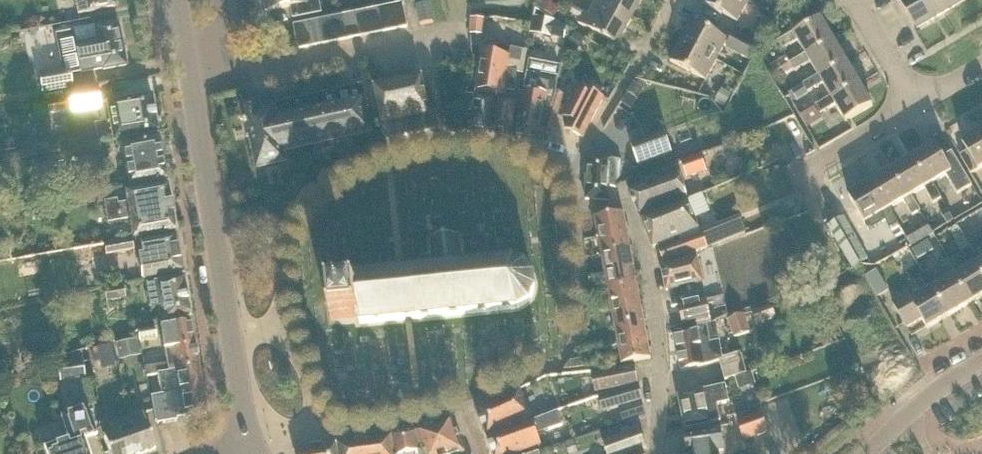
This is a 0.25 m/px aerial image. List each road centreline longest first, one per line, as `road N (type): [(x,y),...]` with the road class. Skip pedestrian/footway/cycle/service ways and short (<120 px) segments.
road 1 (residential): [(657,453),(666,380),(642,250),(626,206),(579,218)]
road 2 (residential): [(464,407),(538,376),(576,348),(584,307),(579,218)]
road 3 (residential): [(579,218),(567,185),(549,165),(506,141),(443,133),(379,150)]
road 4 (residential): [(254,448),(422,423),(464,407)]
road 5 (secondary): [(254,448),(216,245)]
road 6 (residential): [(216,245),(261,234),(379,150)]
road 7 (secondary): [(216,245),(190,86)]
road 8 (residential): [(598,136),(676,0)]
road 9 (unclassified): [(872,453),(981,367)]
road 10 (residential): [(235,78),(364,57)]
road 11 (residential): [(804,170),(915,104)]
road 12 (residential): [(915,104),(849,0)]

